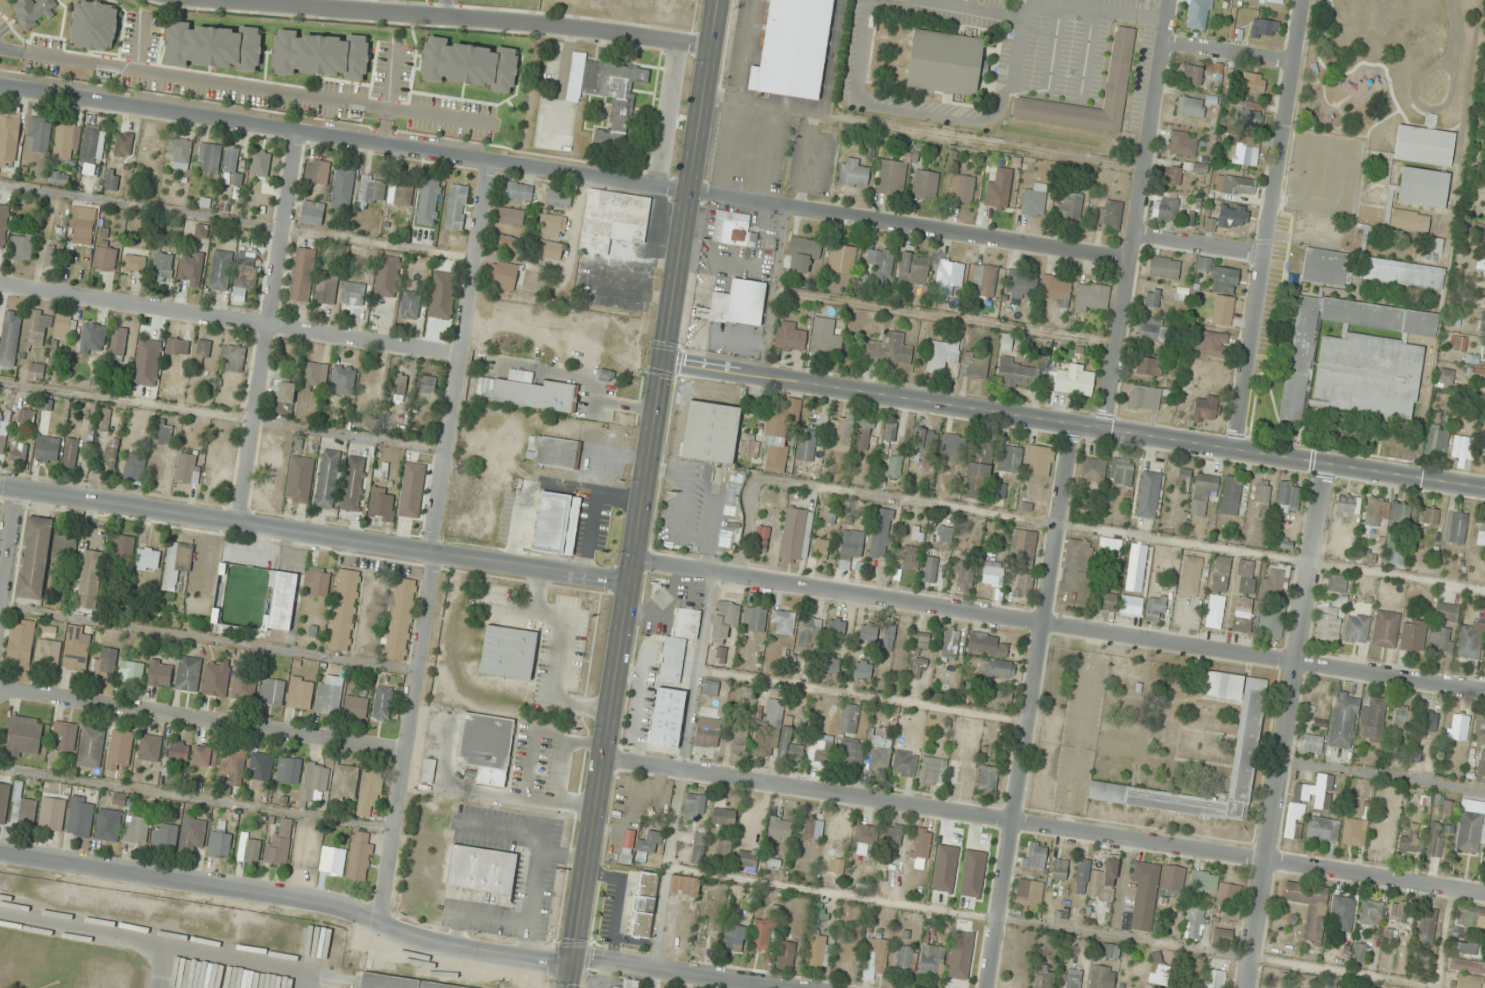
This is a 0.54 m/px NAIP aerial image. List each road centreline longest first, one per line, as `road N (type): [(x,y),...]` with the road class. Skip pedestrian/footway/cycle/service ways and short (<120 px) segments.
road 1 (residential): [(1132,259),(0,86)]
road 2 (secondary): [(568,987),(720,0)]
road 3 (residential): [(606,760),(1484,896)]
road 4 (residential): [(1484,692),(633,557)]
road 5 (secondary): [(1484,489),(667,361)]
road 6 (residential): [(379,923),(491,161)]
road 7 (tertiary): [(630,584),(0,486)]
road 8 (residential): [(572,961),(433,945),(331,905),(0,854)]
road 9 (residential): [(990,987),(1075,425)]
road 10 (residential): [(1246,987),(1326,464)]
road 11 (residential): [(713,48),(513,21),(219,0)]
road 12 (residential): [(460,357),(0,284)]
road 13 (residential): [(1236,451),(1303,0)]
road 14 (residential): [(1105,430),(1170,0)]
road 15 (residential): [(407,750),(0,687)]
road 16 (residential): [(239,523),(297,131)]
road 17 (residential): [(792,987),(572,961)]
road 18 (residential): [(1265,256),(1135,233)]
road 19 (residential): [(1294,62),(1164,43)]
road 20 (residential): [(0,617),(19,489)]

